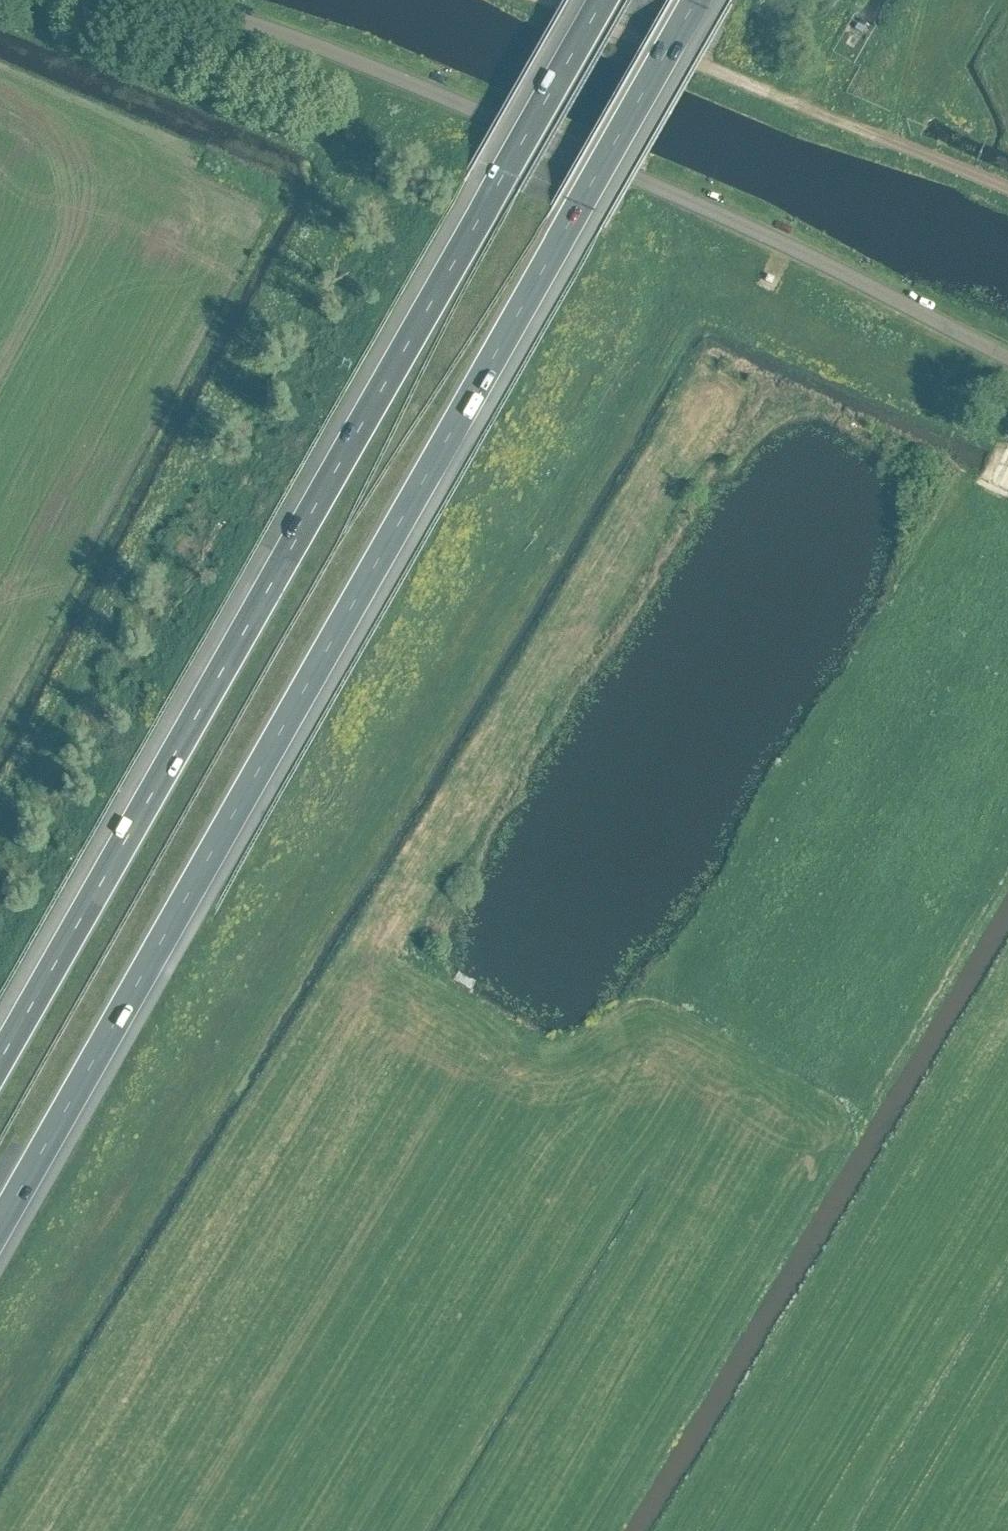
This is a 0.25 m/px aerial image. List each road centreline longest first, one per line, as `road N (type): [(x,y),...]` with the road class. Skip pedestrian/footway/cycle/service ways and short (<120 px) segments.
road 1 (motorway): [(0,1225),(694,0)]
road 2 (motorway): [(602,0),(0,1061)]
road 3 (unclassified): [(1007,361),(627,180),(171,0)]
road 4 (track): [(537,0),(1007,189)]

